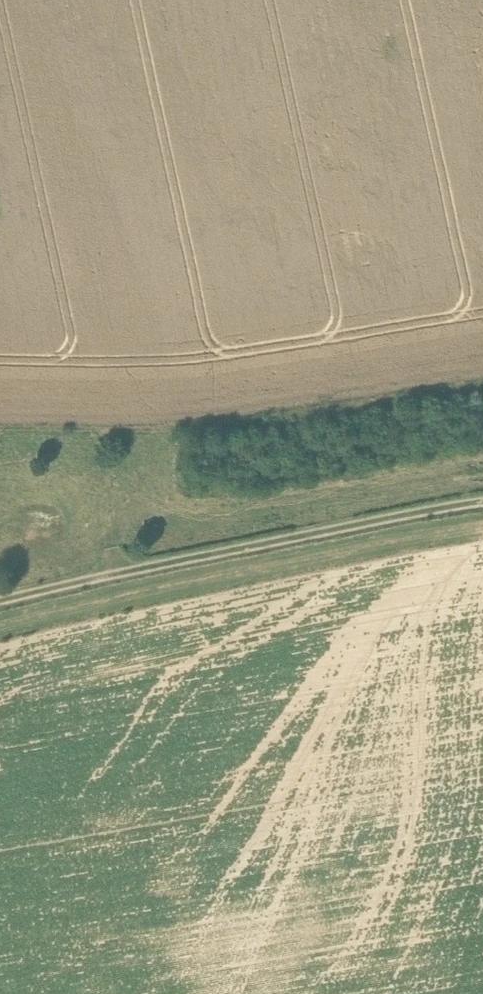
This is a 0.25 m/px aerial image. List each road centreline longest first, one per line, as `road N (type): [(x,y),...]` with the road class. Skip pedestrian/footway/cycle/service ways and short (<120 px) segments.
road 1 (track): [(482,500),(0,601)]

